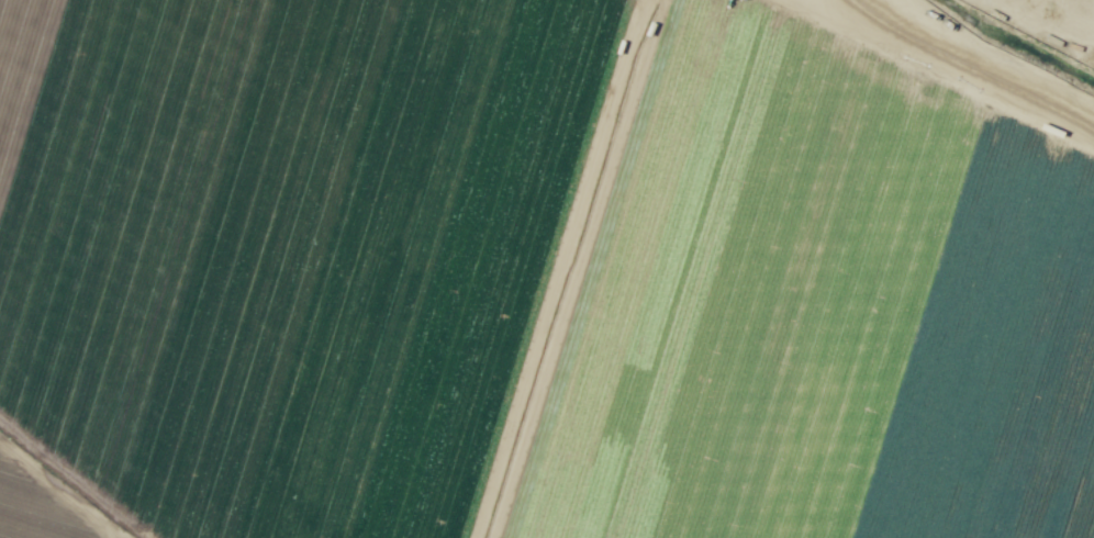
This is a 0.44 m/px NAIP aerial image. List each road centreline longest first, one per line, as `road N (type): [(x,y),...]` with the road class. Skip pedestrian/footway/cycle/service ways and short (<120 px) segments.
road 1 (track): [(650,0),(481,537)]
road 2 (residential): [(1093,141),(946,61),(865,0)]
road 3 (track): [(0,419),(149,537)]
road 4 (track): [(120,537),(0,445)]

